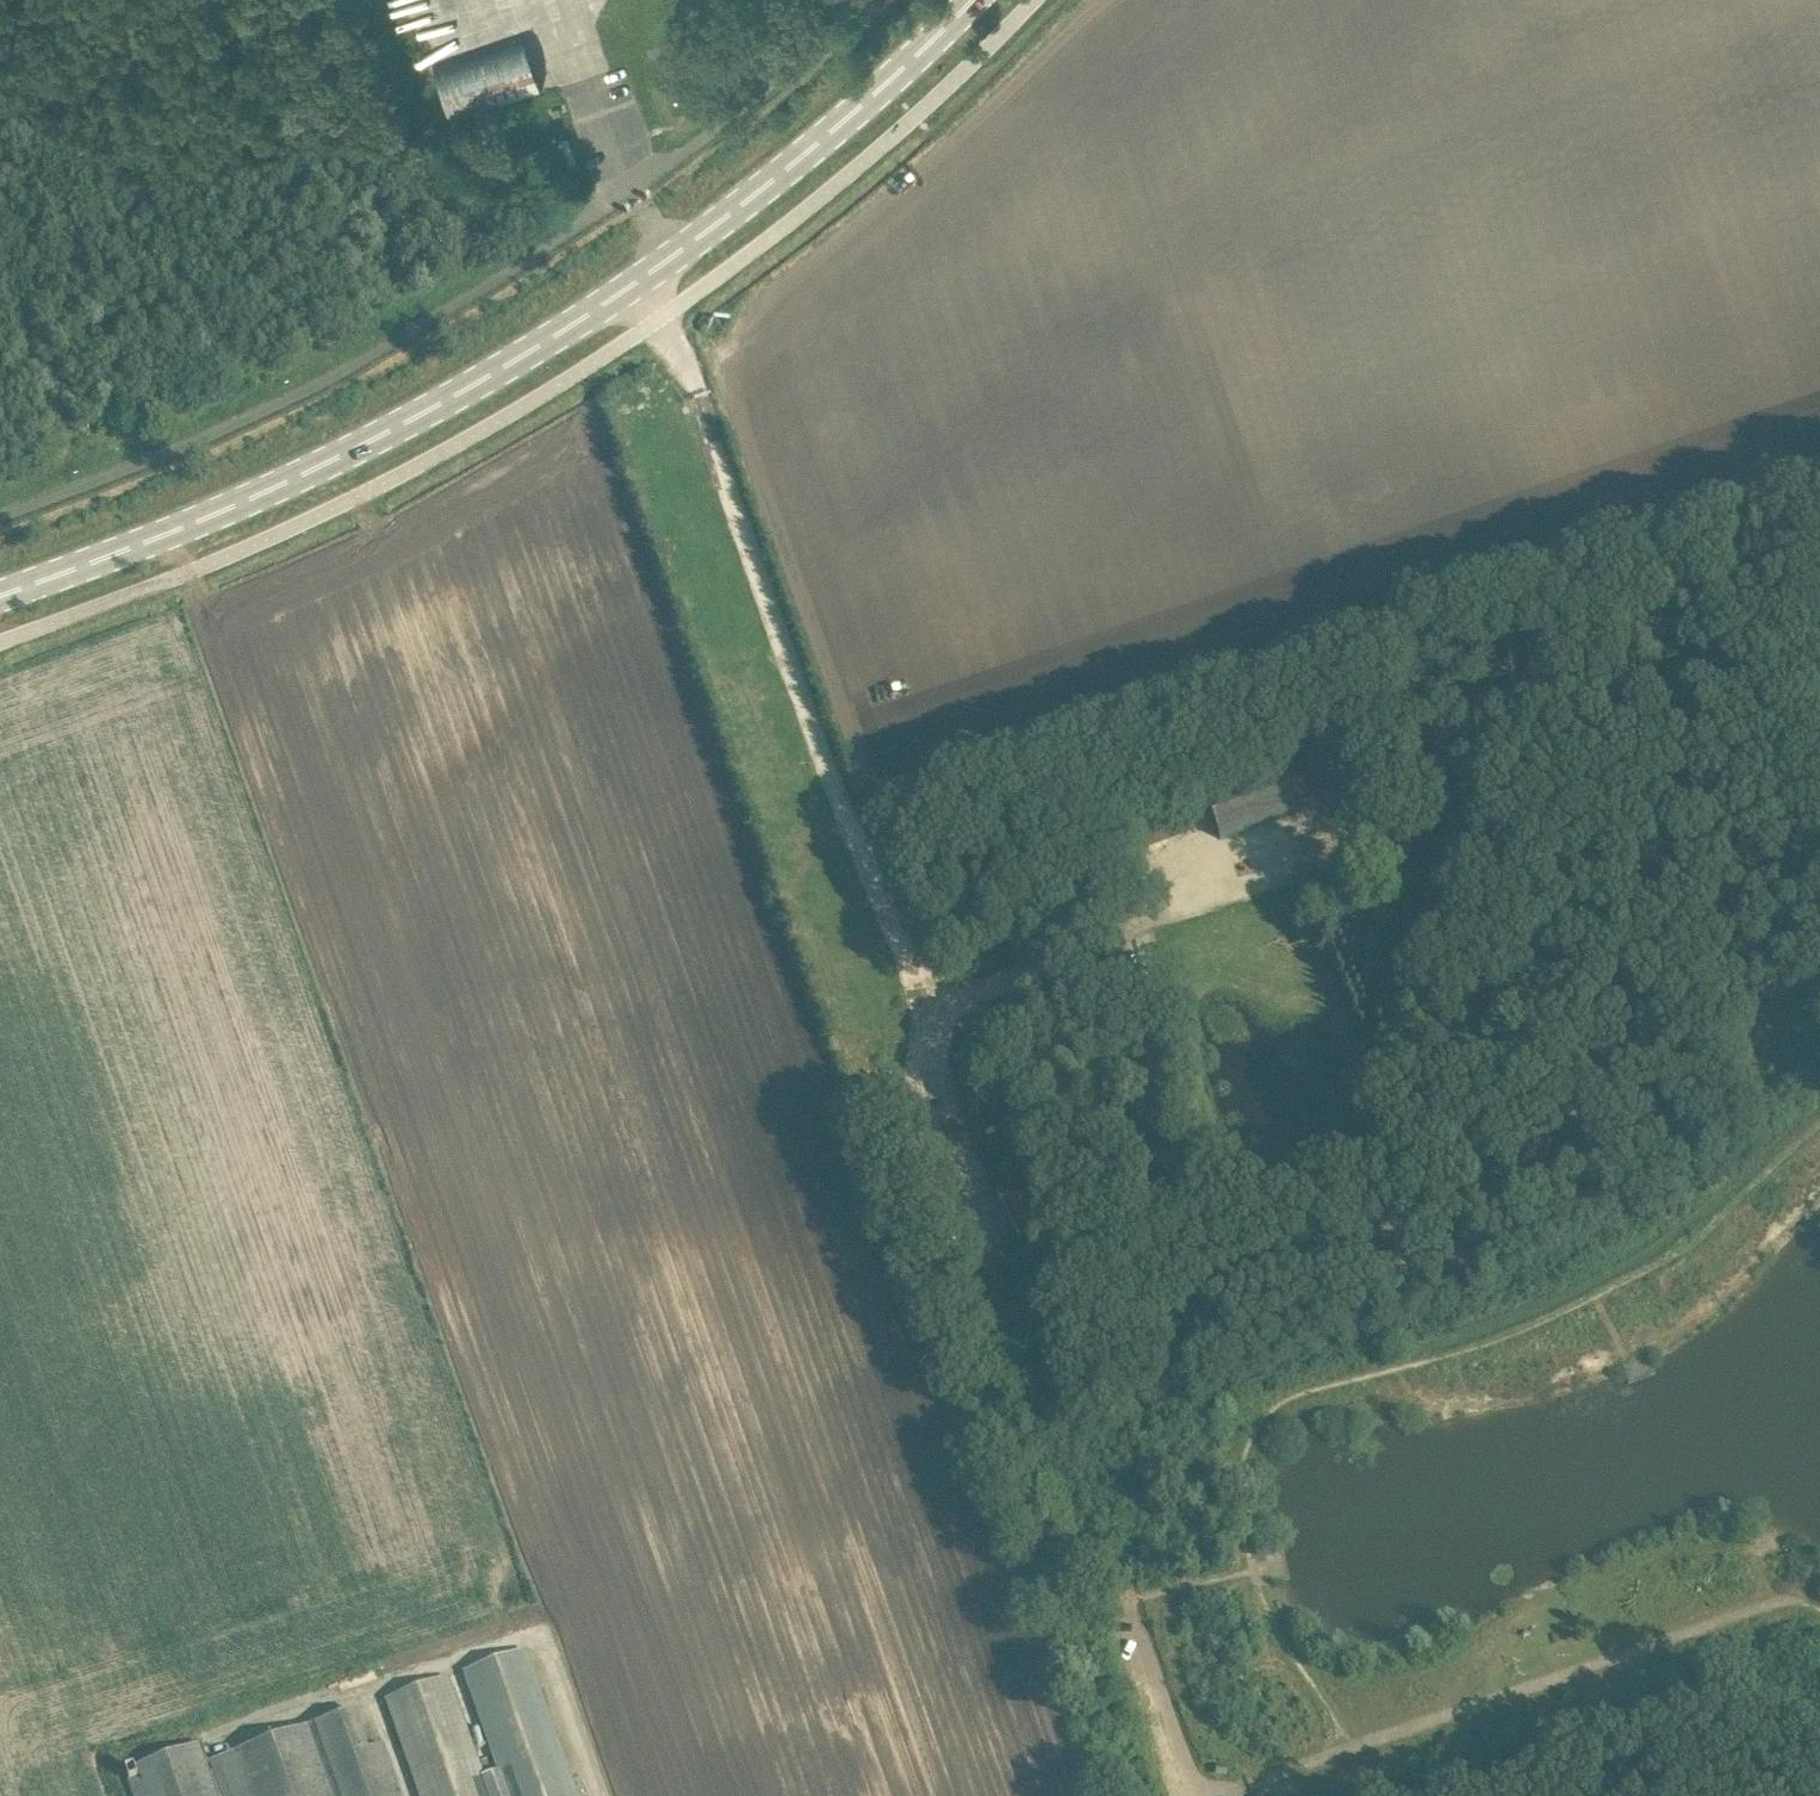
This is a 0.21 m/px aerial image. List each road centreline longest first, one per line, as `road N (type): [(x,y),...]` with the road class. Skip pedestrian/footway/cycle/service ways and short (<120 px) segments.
road 1 (primary): [(0,596),(394,434),(657,269),(809,153),(974,0)]

